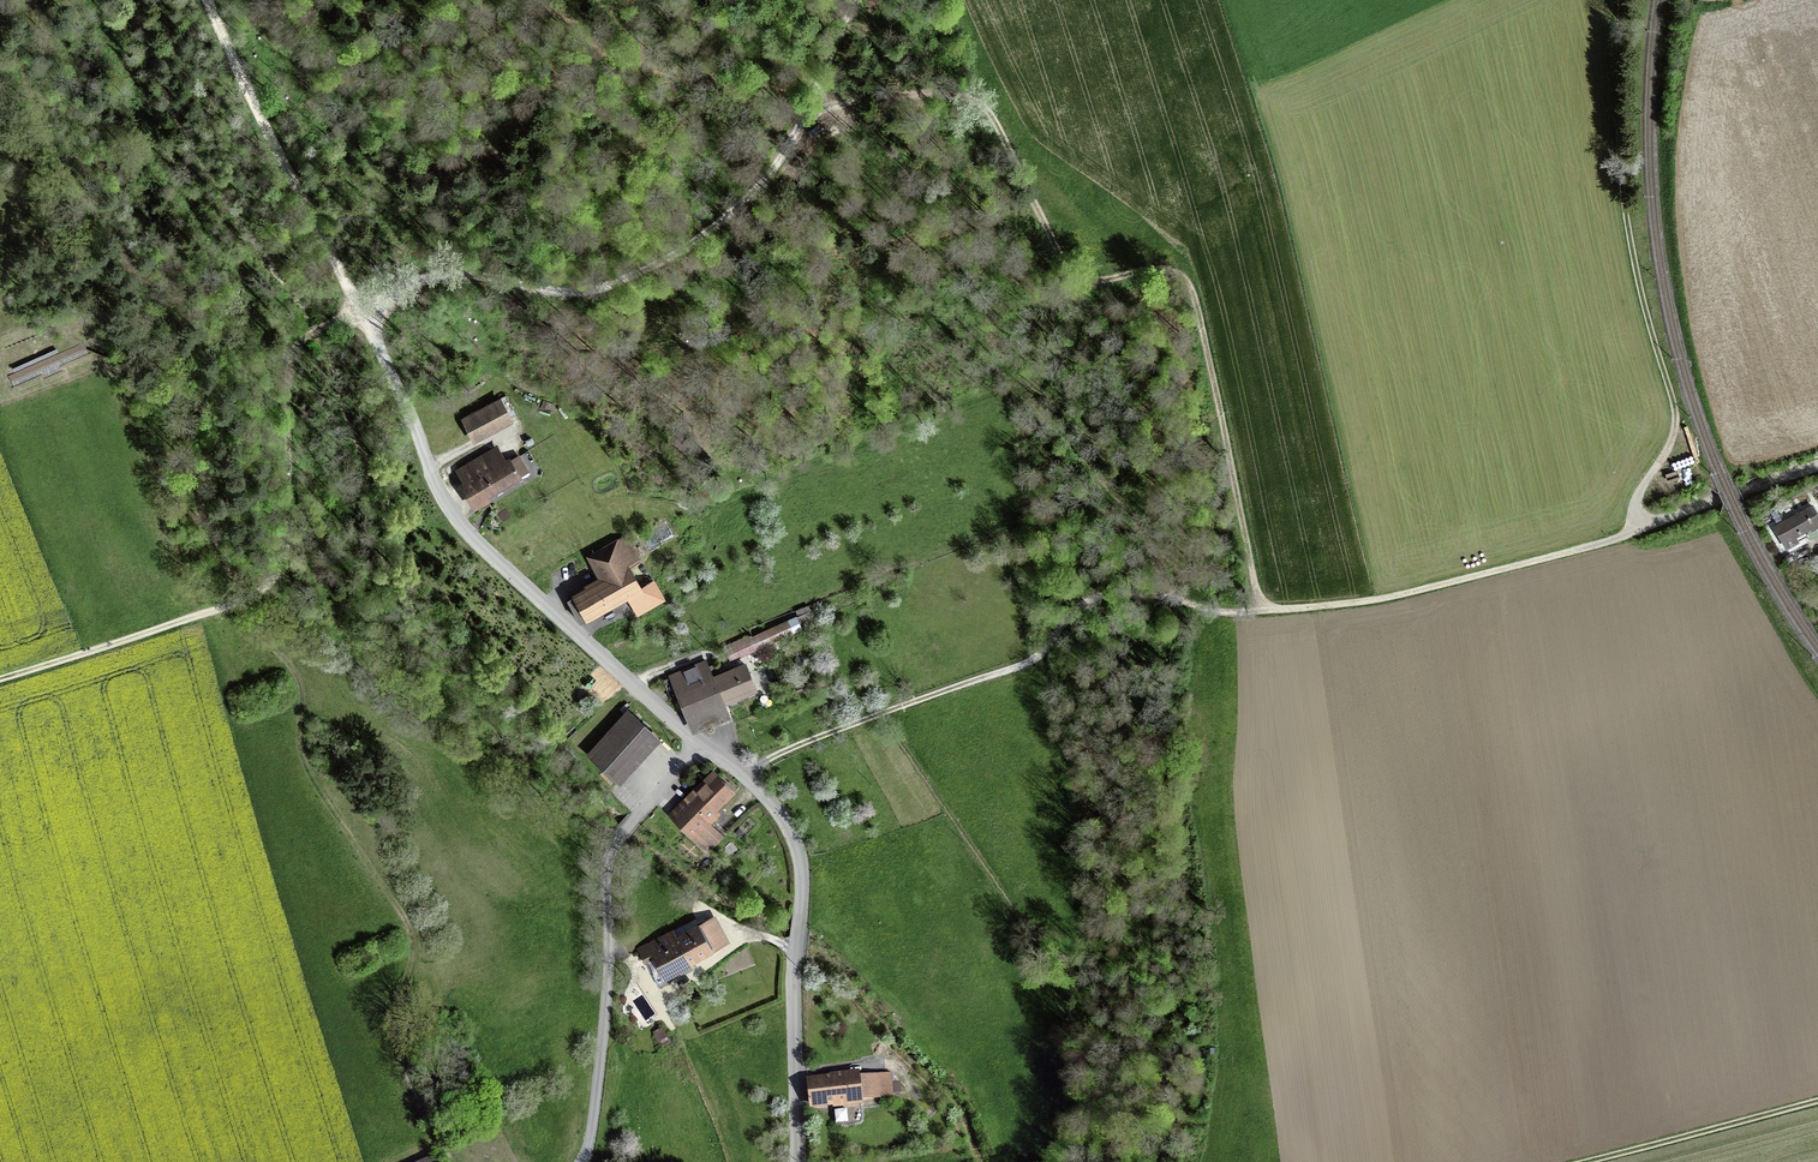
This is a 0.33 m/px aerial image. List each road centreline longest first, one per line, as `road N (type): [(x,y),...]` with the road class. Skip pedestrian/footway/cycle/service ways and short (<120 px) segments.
road 1 (track): [(451,1161),(411,1088),(393,1031),(411,957),(403,918),(312,773),(298,682),(231,603),(196,493),(172,320),(50,149),(0,17)]
road 2 (track): [(1636,533),(1382,599),(1298,609),(1237,614),(1157,595),(1098,597),(1075,611),(1034,661),(804,743),(747,779)]
road 3 (track): [(1262,610),(1193,289),(1183,276),(1164,268),(1107,280),(1071,273),(987,108),(969,97),(813,103)]
road 4 (unclassified): [(853,0),(790,148),(701,238),(620,282),(582,291),(437,276),(397,293),(366,324)]
road 5 (track): [(359,310),(309,332),(292,355),(289,515),(273,577),(208,611),(0,679)]
road 6 (track): [(1636,533),(1634,507),(1672,443),(1675,419),(1629,237),(1615,132),(1621,0)]
road 7 (residential): [(702,745),(503,568),(444,503),(366,324)]
road 8 (residential): [(798,1161),(800,863),(772,807),(702,745)]
road 9 (residential): [(702,745),(610,852),(609,958),(591,1134),(580,1161)]
road 10 (unclassified): [(359,310),(207,0)]
road 11 (track): [(1581,1161),(1817,1100)]
road 12 (track): [(1817,467),(1636,533)]

